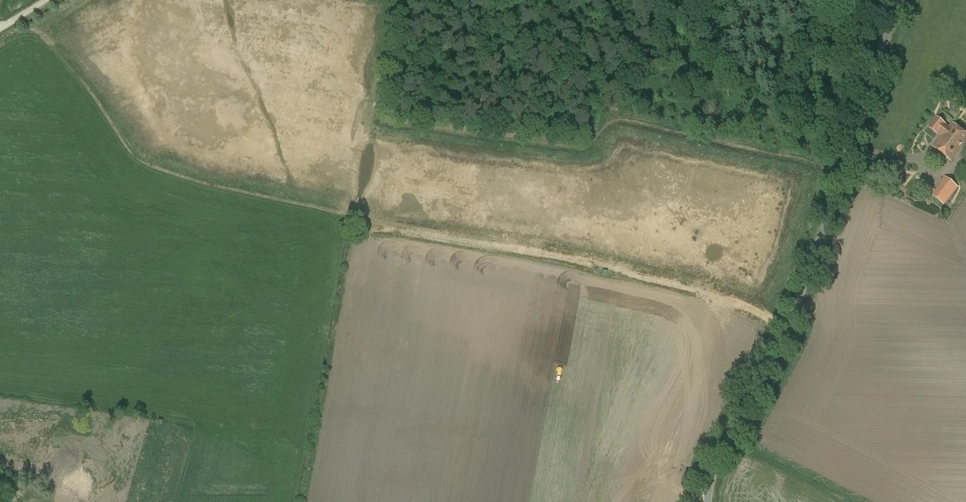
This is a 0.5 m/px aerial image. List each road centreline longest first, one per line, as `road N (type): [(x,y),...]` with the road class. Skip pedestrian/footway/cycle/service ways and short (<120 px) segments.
road 1 (unclassified): [(711,501),(714,479),(800,293),(898,0)]

